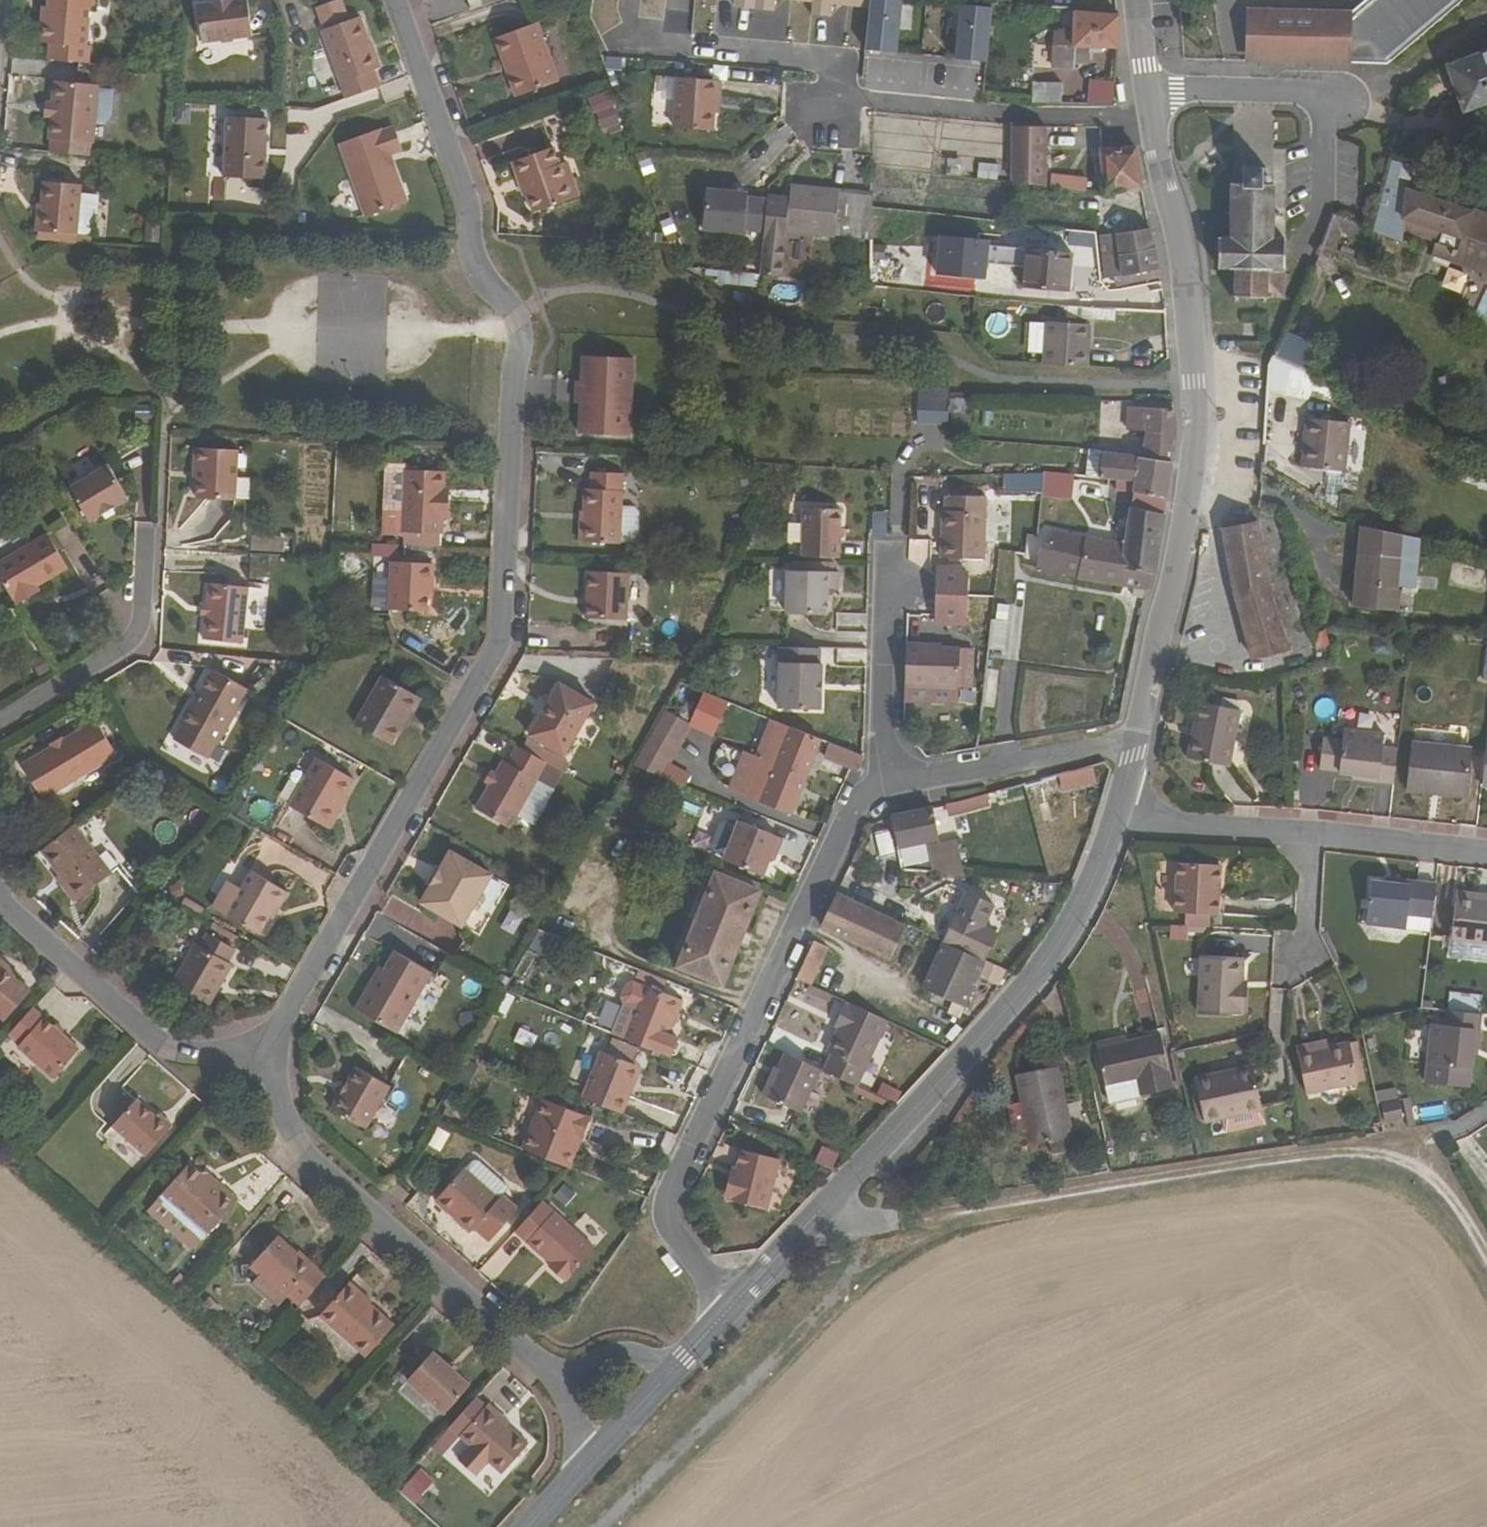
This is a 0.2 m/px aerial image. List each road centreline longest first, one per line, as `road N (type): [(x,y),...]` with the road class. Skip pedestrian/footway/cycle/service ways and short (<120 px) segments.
road 1 (residential): [(274,1052),(287,1010),(499,641),(522,344),(517,318),(478,275),(470,209),(394,0)]
road 2 (track): [(824,1211),(883,1223),(1362,1156),(1404,1163),(1452,1199),(1486,1258)]
road 3 (residential): [(1149,95),(1187,255),(1196,460),(1136,744)]
road 4 (residential): [(1121,812),(1085,908),(1045,970),(738,1300)]
road 5 (residential): [(891,787),(855,811),(666,1202),(671,1225),(738,1300)]
road 6 (residential): [(547,1369),(295,1143),(274,1052)]
road 7 (residential): [(274,1052),(168,1052),(0,903)]
road 8 (residential): [(1325,214),(1328,96),(1149,95)]
road 9 (residential): [(145,543),(140,628),(123,647),(0,720)]
road 10 (residential): [(1136,744),(891,787)]
road 11 (residential): [(887,557),(891,787)]
road 12 (residential): [(1314,839),(1147,822),(1121,812)]
road 13 (residential): [(1486,858),(1314,839)]
road 14 (residential): [(673,1370),(624,1353),(547,1369)]
road 15 (residential): [(1308,960),(1314,839)]
road 16 (residential): [(673,1370),(592,1459)]

